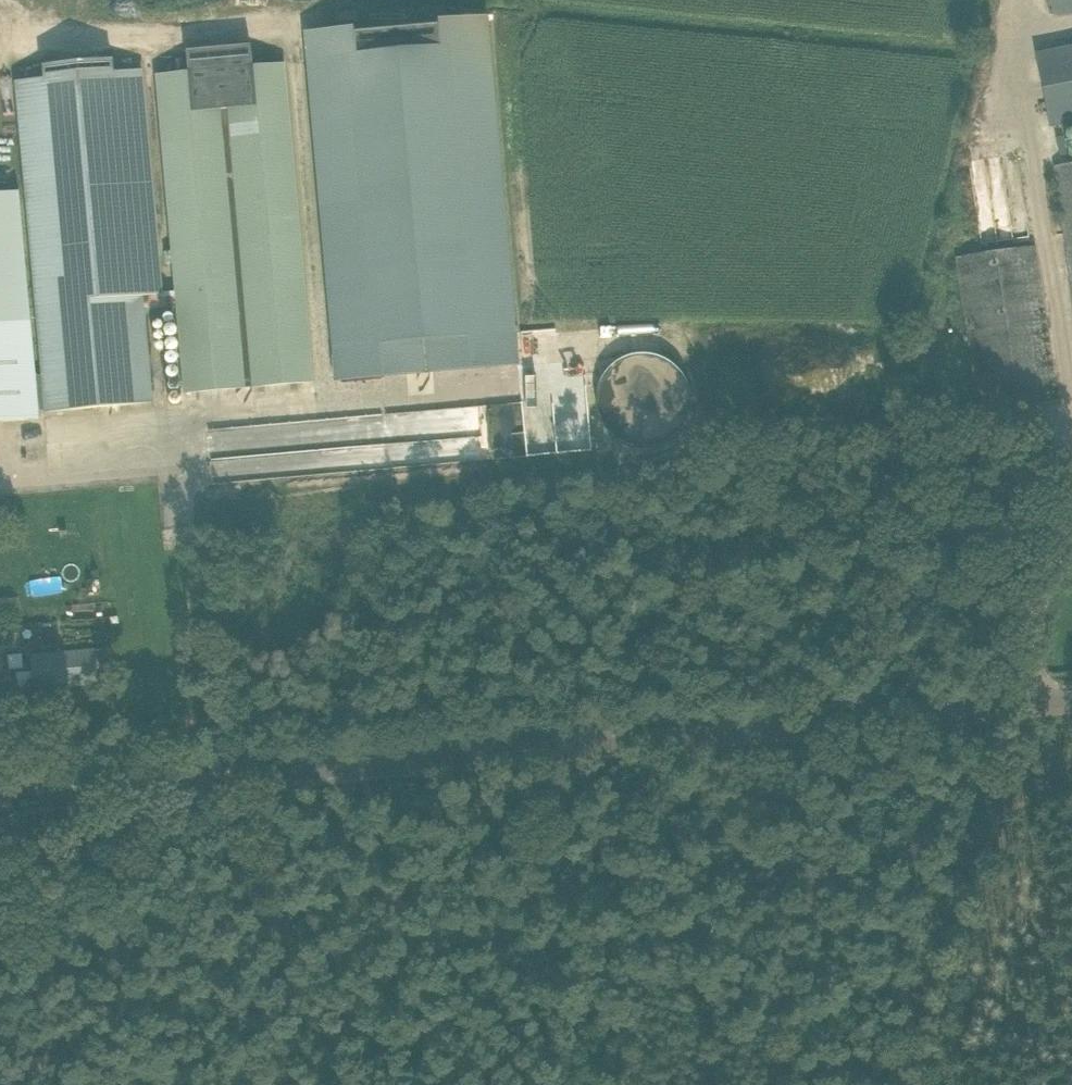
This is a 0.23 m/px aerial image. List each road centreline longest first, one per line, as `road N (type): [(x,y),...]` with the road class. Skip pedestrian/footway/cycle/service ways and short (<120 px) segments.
road 1 (unclassified): [(0,801),(1071,698)]

